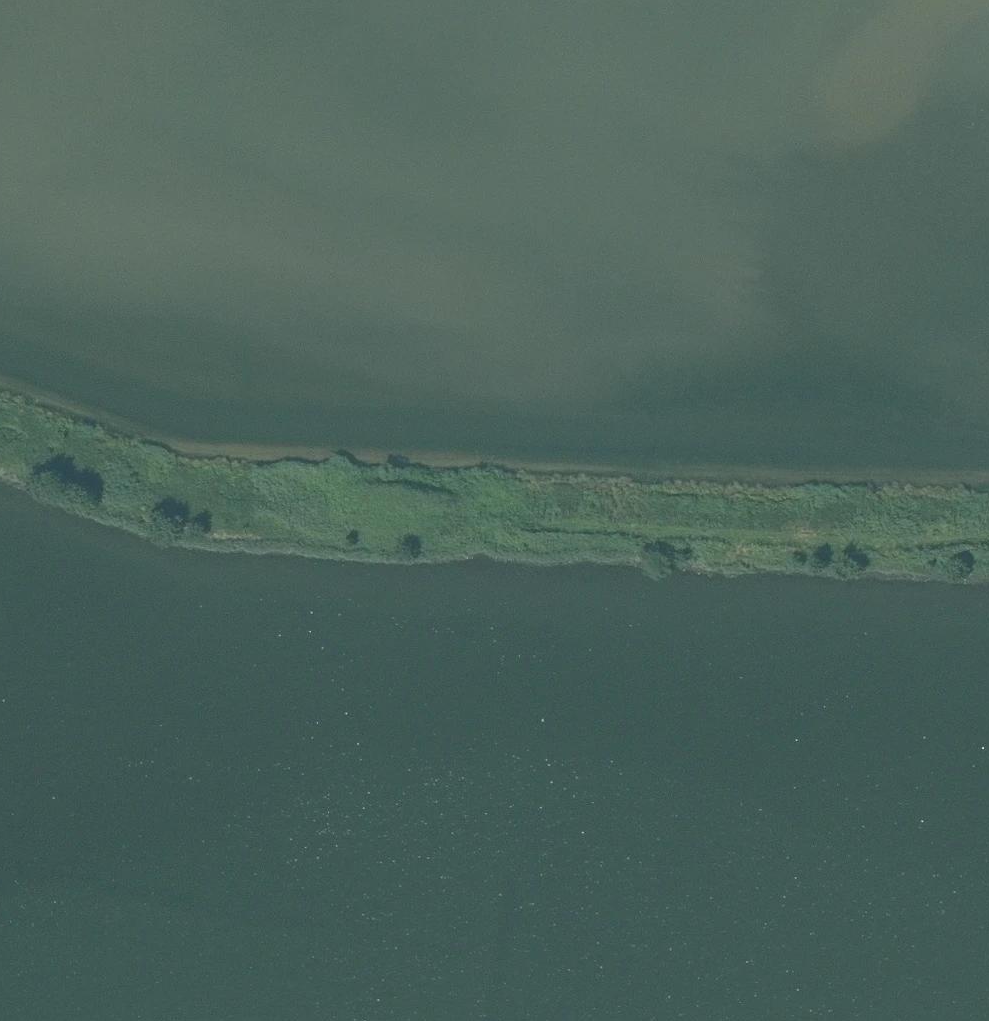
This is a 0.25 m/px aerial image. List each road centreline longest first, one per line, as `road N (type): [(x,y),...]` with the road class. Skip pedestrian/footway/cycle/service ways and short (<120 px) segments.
road 1 (track): [(518,527),(988,542)]

